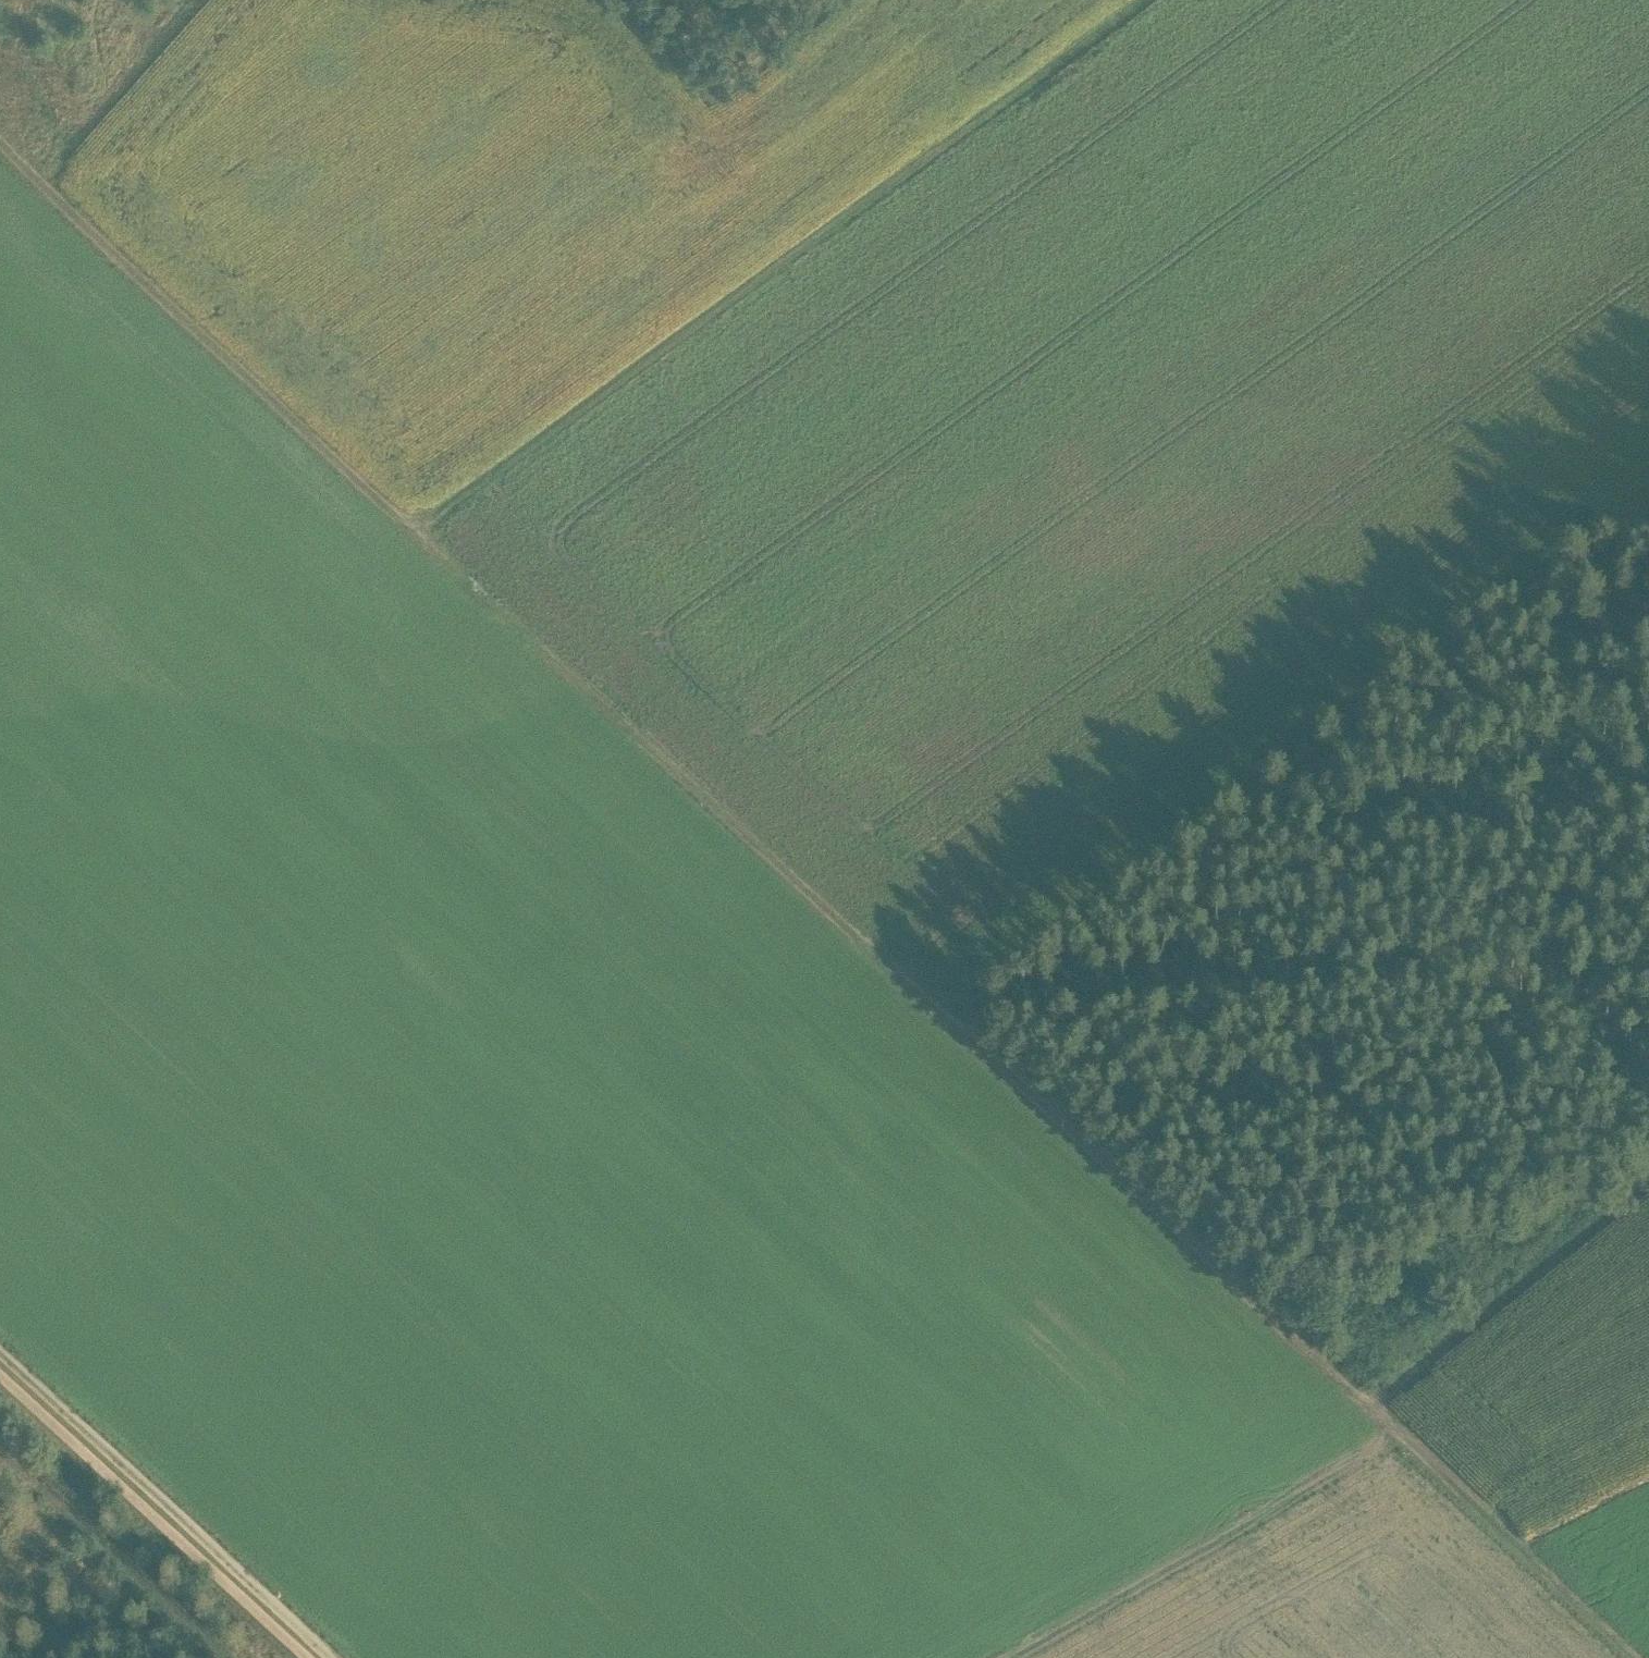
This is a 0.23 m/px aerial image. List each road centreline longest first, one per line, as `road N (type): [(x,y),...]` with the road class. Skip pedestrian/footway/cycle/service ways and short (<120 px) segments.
road 1 (track): [(334,1657),(0,1352)]

